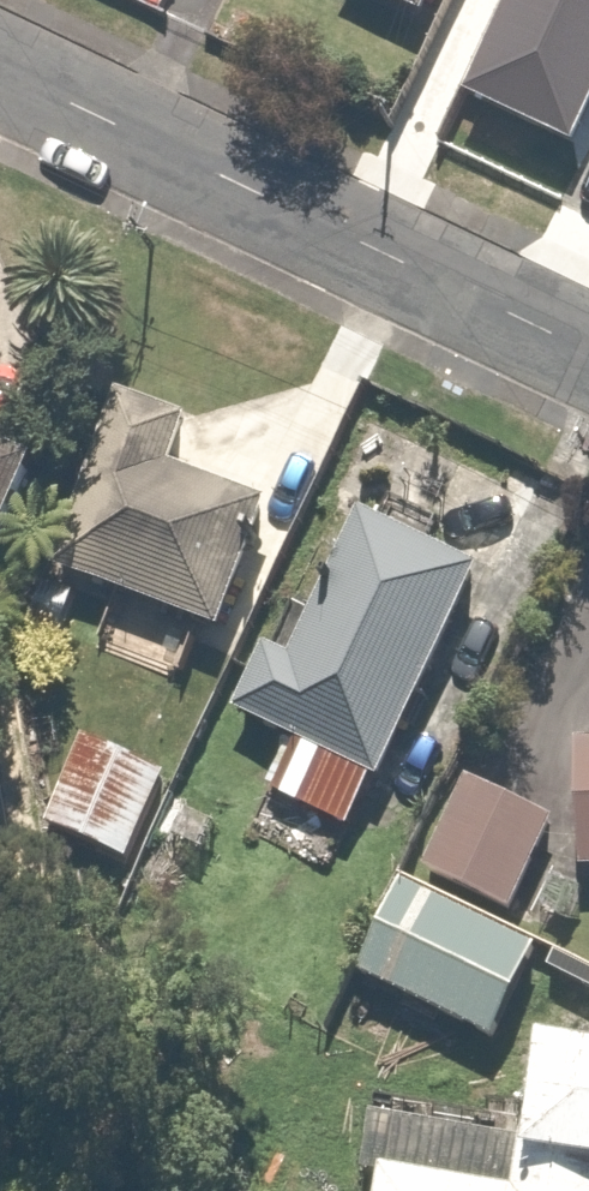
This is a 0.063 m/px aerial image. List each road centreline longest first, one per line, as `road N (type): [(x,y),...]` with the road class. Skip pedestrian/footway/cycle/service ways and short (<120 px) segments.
road 1 (residential): [(0,71),(588,351)]

